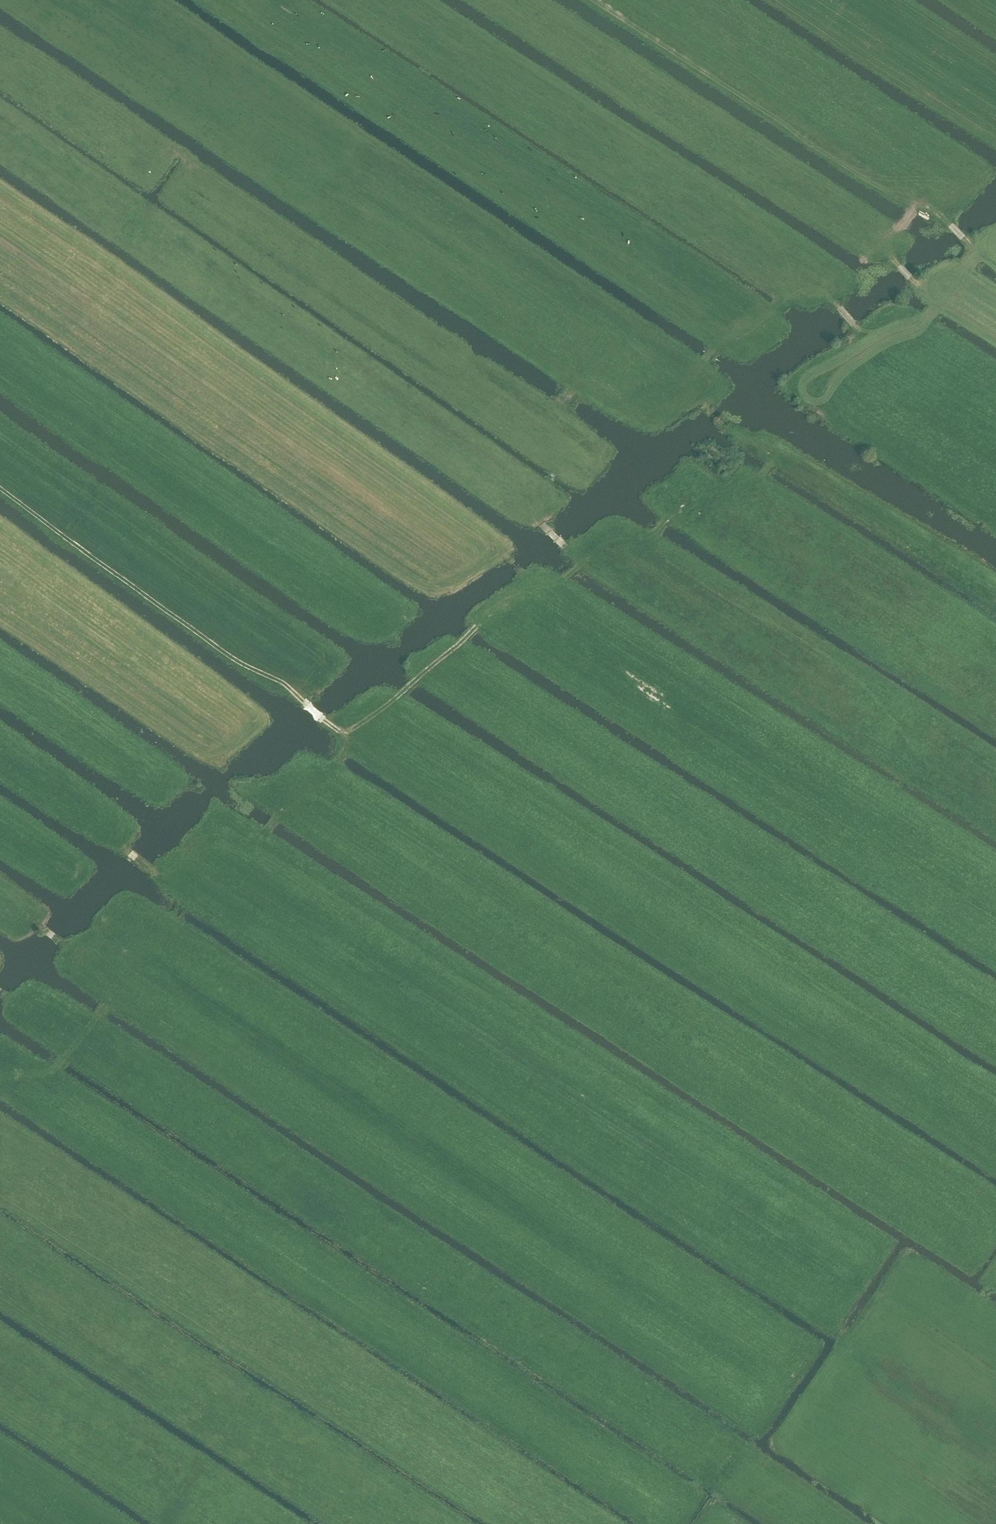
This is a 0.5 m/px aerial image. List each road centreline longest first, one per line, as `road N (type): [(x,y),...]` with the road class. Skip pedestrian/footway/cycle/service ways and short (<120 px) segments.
road 1 (track): [(778,458),(763,479),(664,520),(655,537),(515,596),(342,734),(344,752),(333,767),(172,919),(55,1071),(0,1075)]
road 2 (track): [(307,705),(0,487)]

